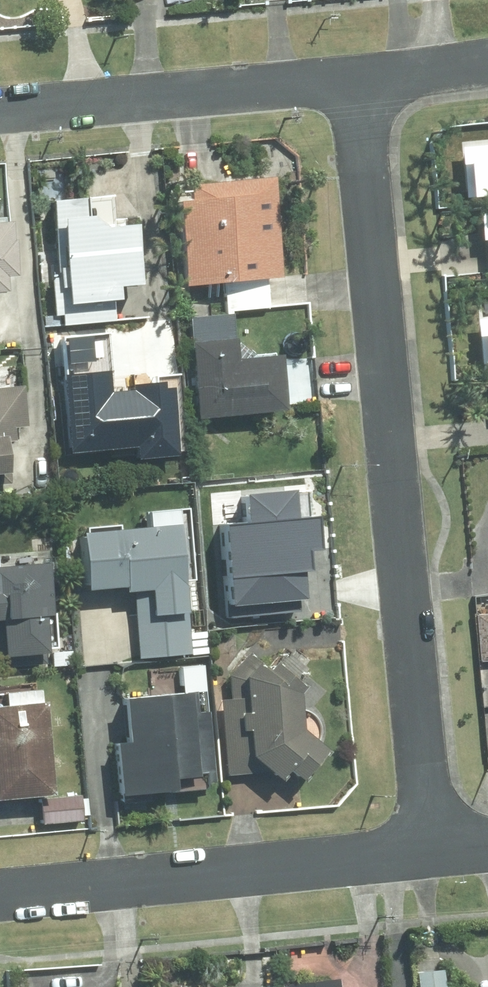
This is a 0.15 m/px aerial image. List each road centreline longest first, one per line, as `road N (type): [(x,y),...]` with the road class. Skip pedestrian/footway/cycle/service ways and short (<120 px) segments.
road 1 (residential): [(357,75),(428,855)]
road 2 (residential): [(428,855),(0,900)]
road 3 (residential): [(357,75),(0,109)]
road 4 (residential): [(487,62),(357,75)]

